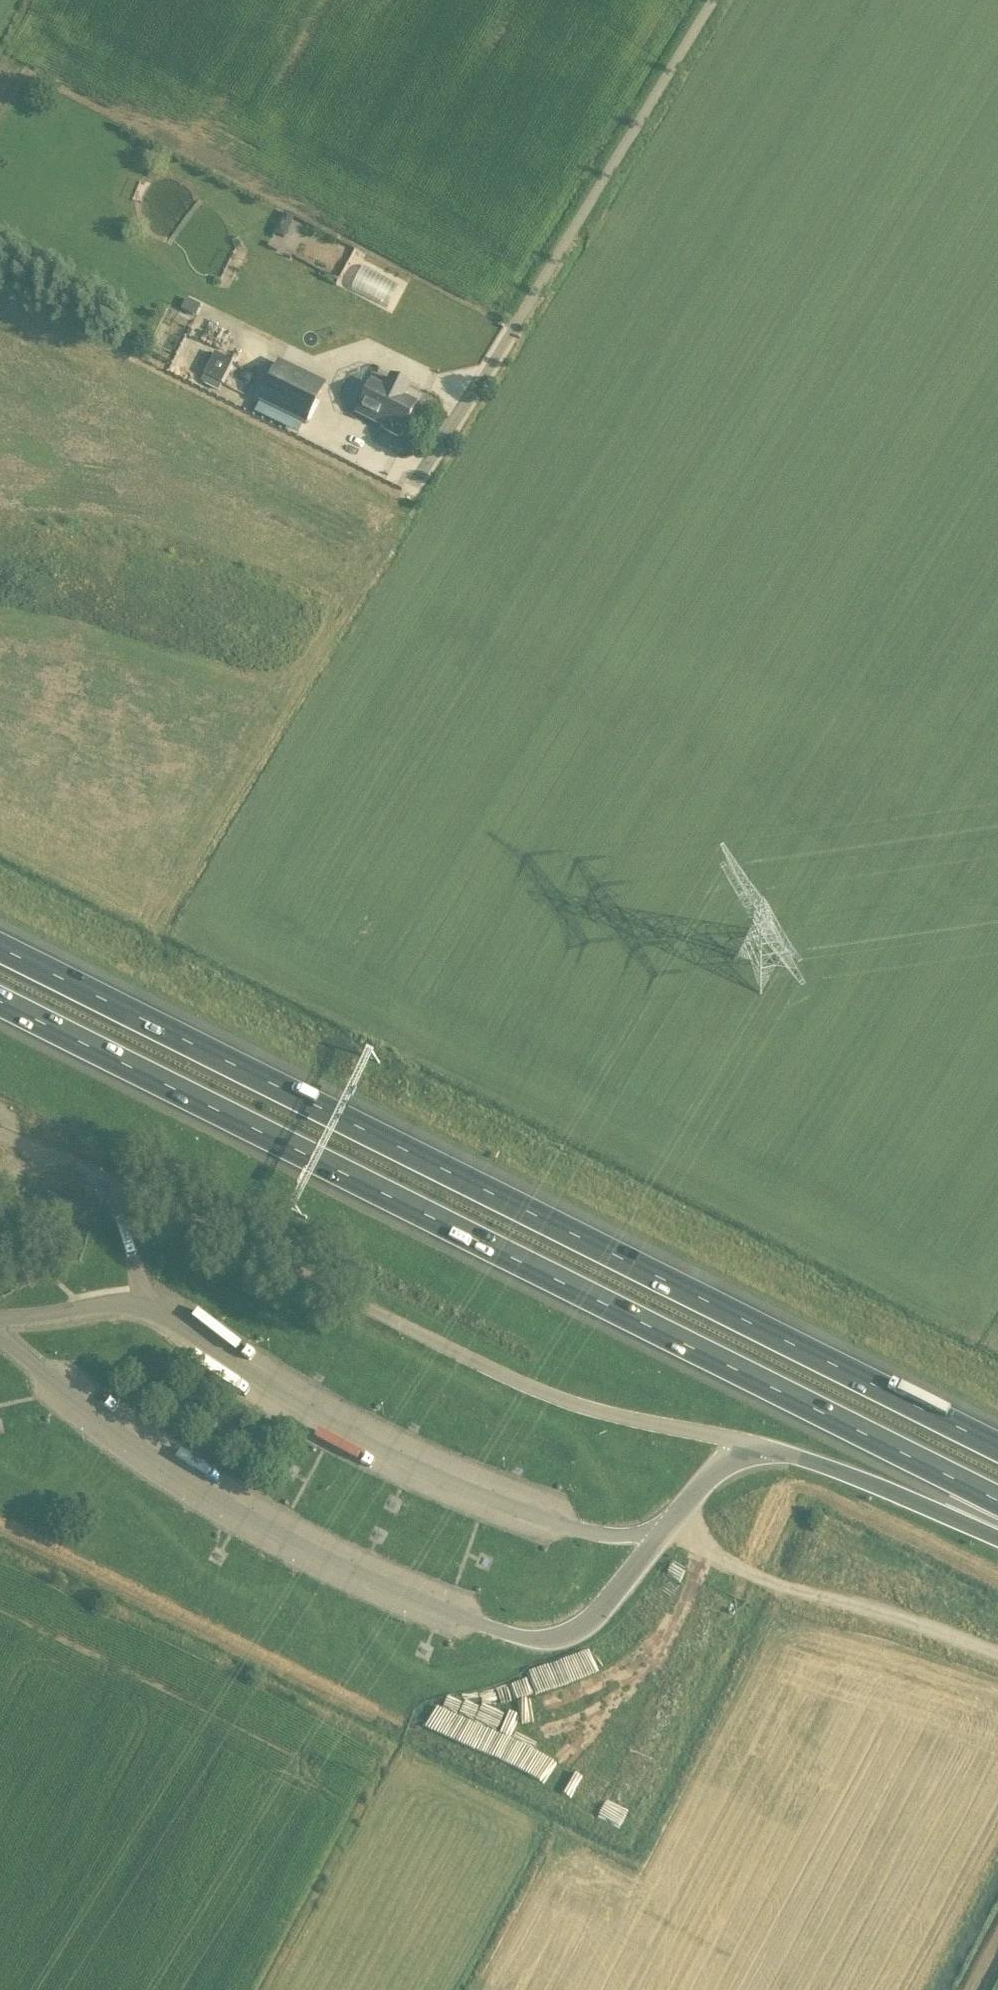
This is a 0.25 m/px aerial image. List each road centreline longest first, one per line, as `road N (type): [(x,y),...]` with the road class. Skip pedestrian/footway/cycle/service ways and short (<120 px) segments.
road 1 (motorway): [(676,1989),(727,1895),(759,1808),(783,1721),(798,1586),(796,1452),(781,1343),(703,1130),(646,1031),(572,937),(477,844),(388,776),(178,674),(0,635)]
road 2 (motorway): [(997,1448),(0,948)]
road 3 (motorway): [(0,1005),(997,1502)]
road 4 (motorway): [(997,1423),(914,1451),(802,1506),(636,1617),(549,1701),(463,1806),(340,1989)]
road 5 (motorway): [(0,1201),(89,1335),(137,1432),(181,1548),(207,1661),(220,1785),(206,1989)]
road 6 (motorway): [(670,1989),(813,1935),(997,1886)]
road 7 (motorway): [(781,1452),(997,1537)]

